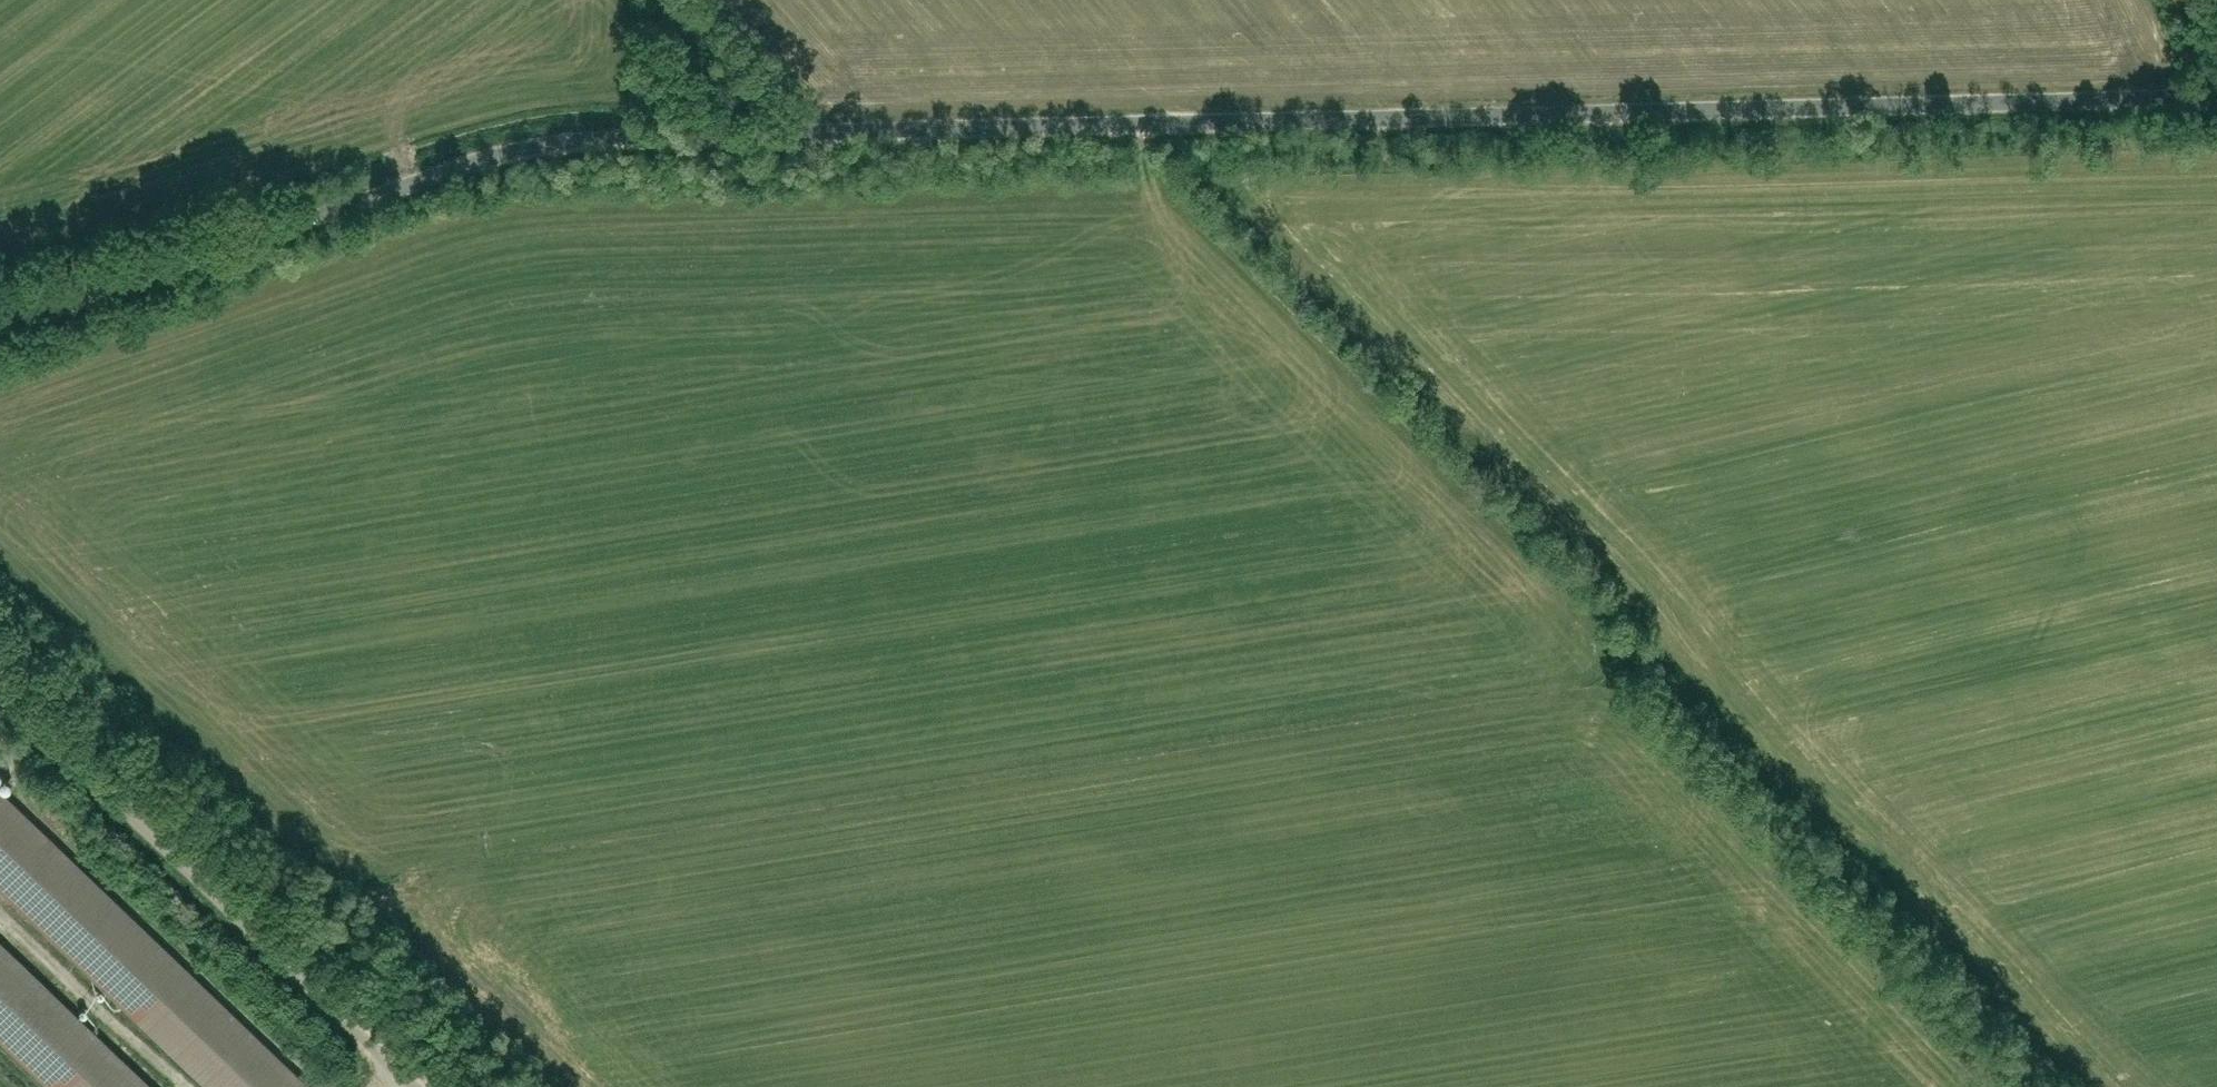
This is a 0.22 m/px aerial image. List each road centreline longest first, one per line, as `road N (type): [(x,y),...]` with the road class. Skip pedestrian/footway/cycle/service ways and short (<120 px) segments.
road 1 (unclassified): [(0,329),(606,147),(1039,123),(2216,99)]
road 2 (unclassified): [(438,1086),(0,685)]

